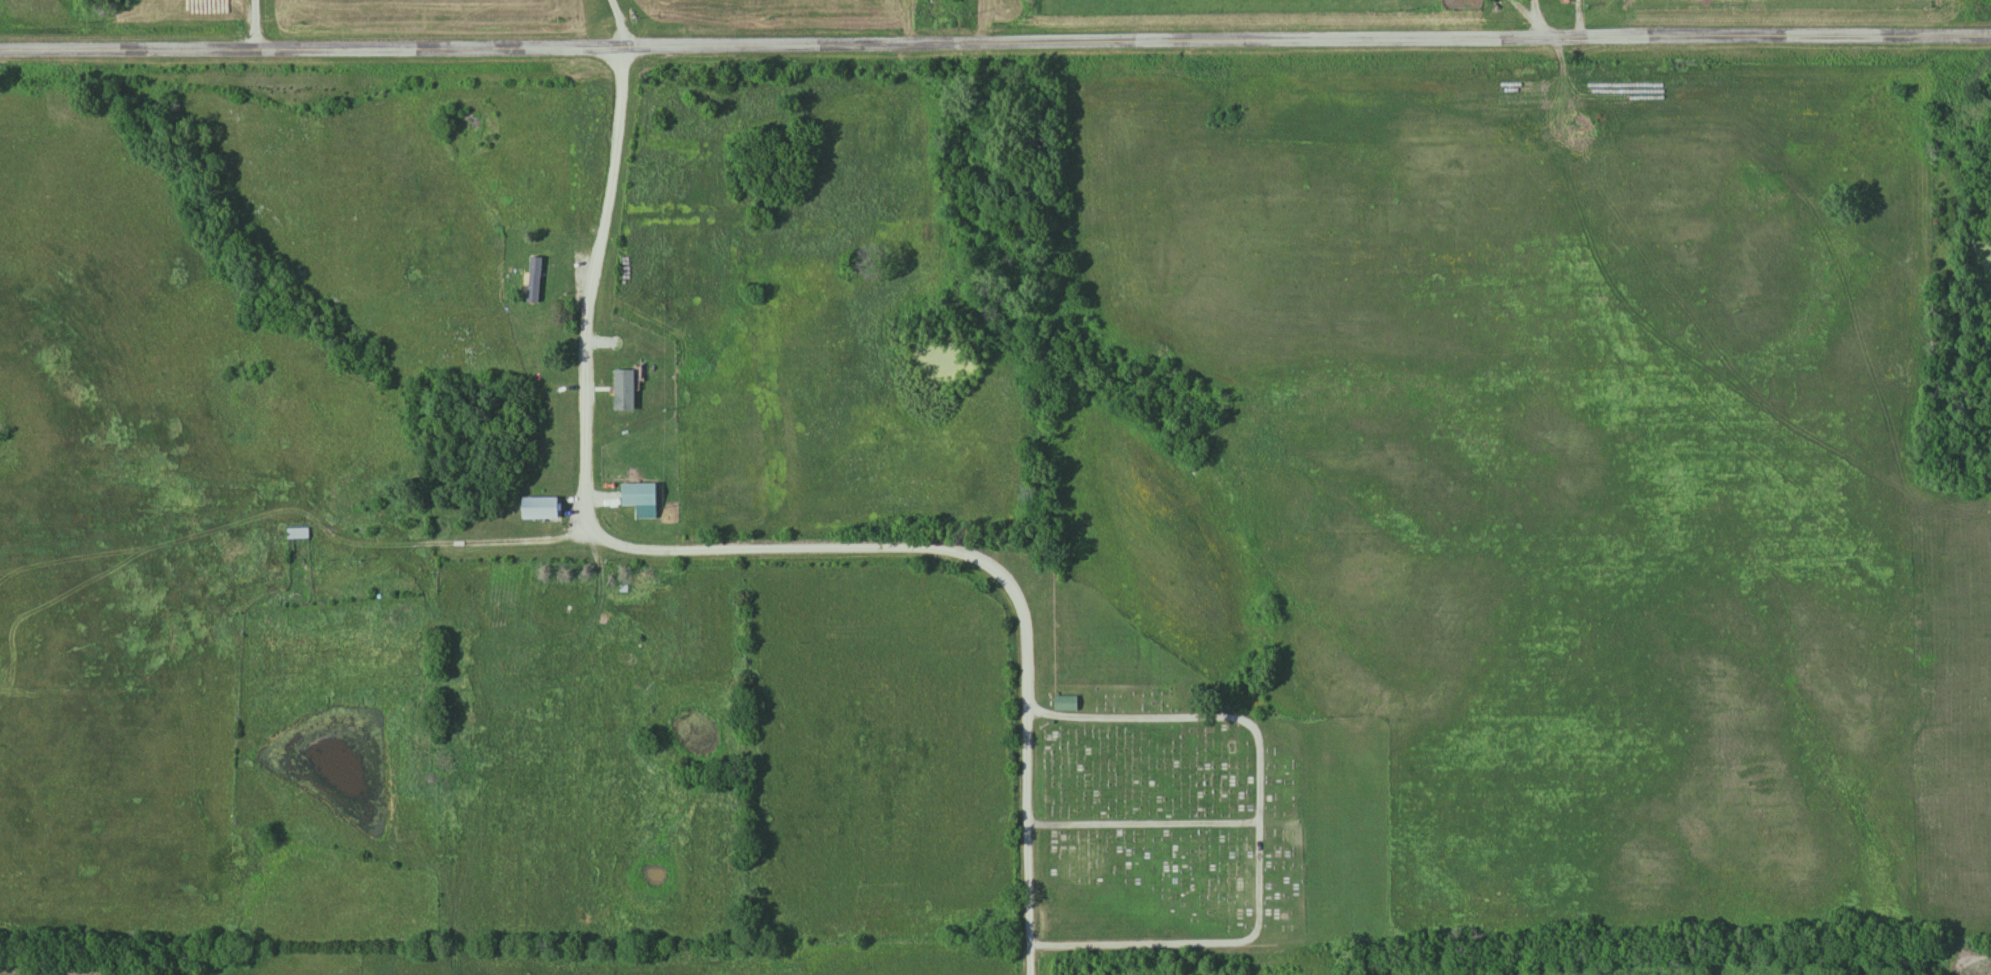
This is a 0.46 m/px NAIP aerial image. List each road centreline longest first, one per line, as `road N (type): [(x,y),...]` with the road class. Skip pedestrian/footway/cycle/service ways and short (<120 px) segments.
road 1 (tertiary): [(0,50),(1990,33)]
road 2 (residential): [(1030,974),(1025,630),(1002,581),(961,556),(919,550),(622,546),(590,520),(585,339),(621,48)]

